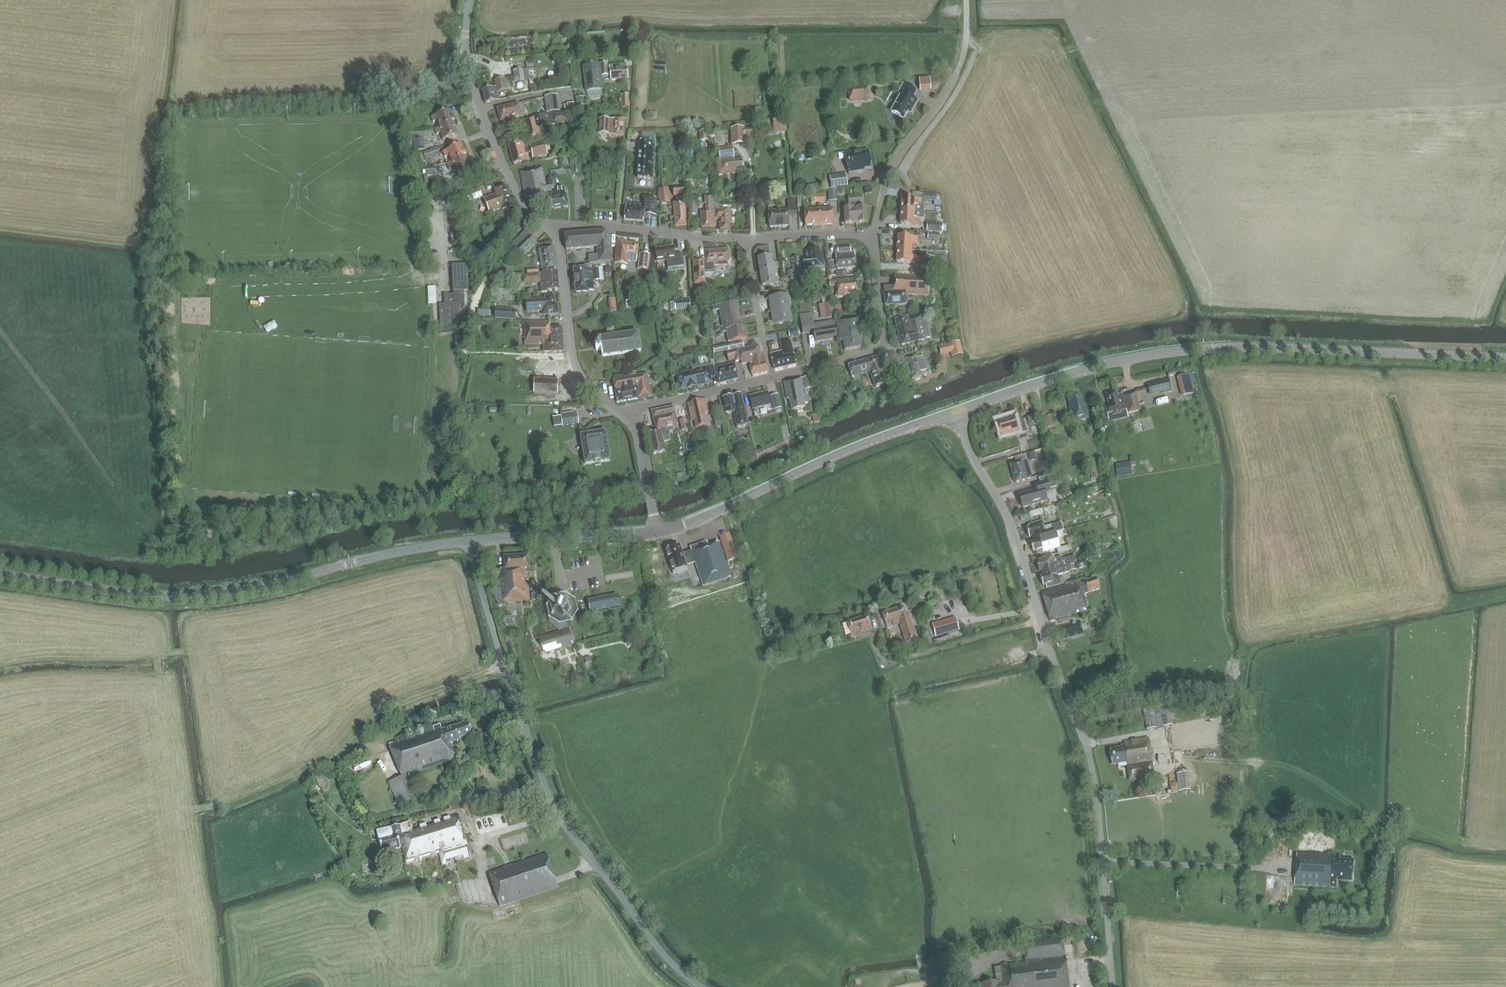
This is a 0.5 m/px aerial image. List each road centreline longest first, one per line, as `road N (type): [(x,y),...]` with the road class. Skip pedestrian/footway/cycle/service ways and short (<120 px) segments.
road 1 (unclassified): [(1112,986),(1087,748),(1011,524),(955,411)]
road 2 (tertiary): [(955,411),(1100,365),(1196,348),(1505,358)]
road 3 (unclassified): [(700,986),(655,944),(559,819),(503,665),(470,541)]
road 4 (tertiary): [(0,574),(130,593),(215,594),(470,541)]
road 5 (tertiary): [(657,532),(955,411)]
road 6 (unclassified): [(548,228),(519,201),(473,87),(465,36),(470,0)]
road 7 (unclassified): [(621,415),(575,368),(559,246),(548,228)]
road 8 (residential): [(548,228),(746,239)]
road 9 (tertiary): [(470,541),(657,532)]
road 10 (residential): [(955,75),(888,173),(874,236)]
road 11 (residential): [(772,377),(621,415)]
road 12 (track): [(503,665),(399,705),(380,740)]
road 13 (residential): [(772,377),(746,239)]
road 14 (residential): [(746,239),(874,236)]
road 15 (unclassified): [(657,532),(639,438),(621,415)]

